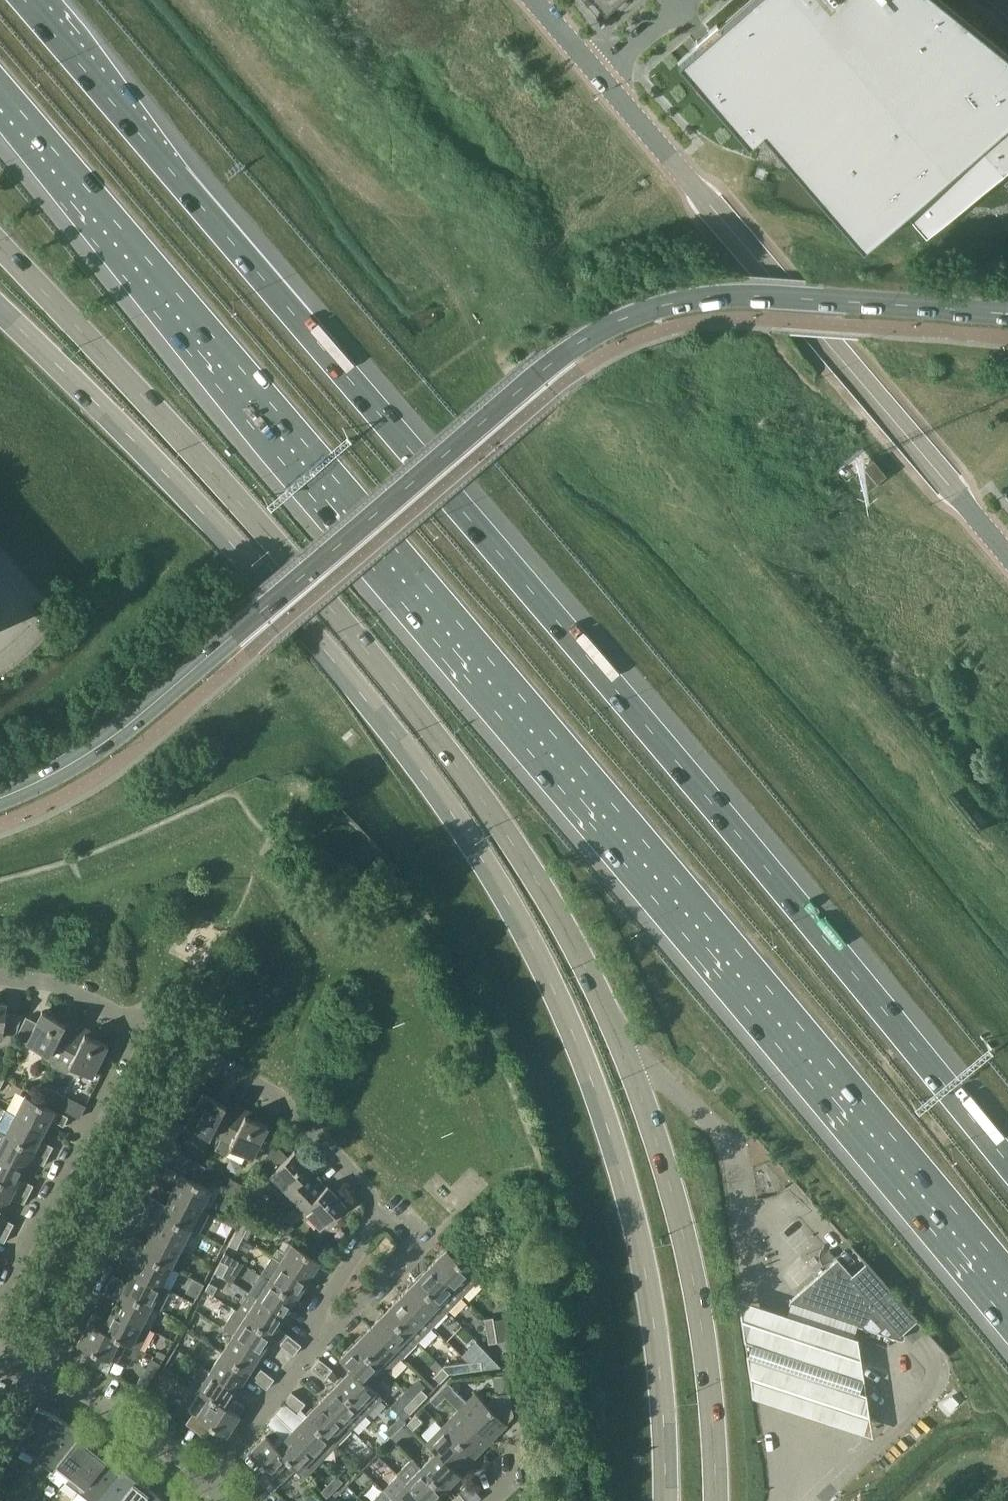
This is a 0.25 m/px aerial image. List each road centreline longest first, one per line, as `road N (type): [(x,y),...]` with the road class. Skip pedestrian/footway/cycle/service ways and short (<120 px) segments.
road 1 (motorway): [(0,95),(1007,1309)]
road 2 (motorway): [(1007,1163),(27,0)]
road 3 (primary): [(716,1500),(705,1343),(663,1149),(630,1058),(546,891),(401,693),(288,557),(0,245)]
road 4 (primary): [(0,310),(100,404),(306,626),(451,809),(509,901),(559,1000),(634,1218),(654,1310),(665,1500)]
road 5 (secondary): [(0,796),(109,738),(538,373),(604,328),(662,306),(734,294),(1007,314)]
road 6 (tertiary): [(598,72),(1007,552)]
road 7 (residential): [(202,1054),(39,1374)]
road 8 (residential): [(0,1294),(139,1021)]
road 9 (residential): [(377,1208),(366,1185),(282,1097),(202,1054)]
road 10 (residential): [(206,1480),(39,1374)]
road 11 (residential): [(318,1341),(412,1250),(377,1208)]
road 12 (residential): [(206,1480),(318,1341)]
road 13 (residential): [(377,1208),(315,1313),(318,1341)]
road 14 (residential): [(0,974),(57,980),(139,1021)]

